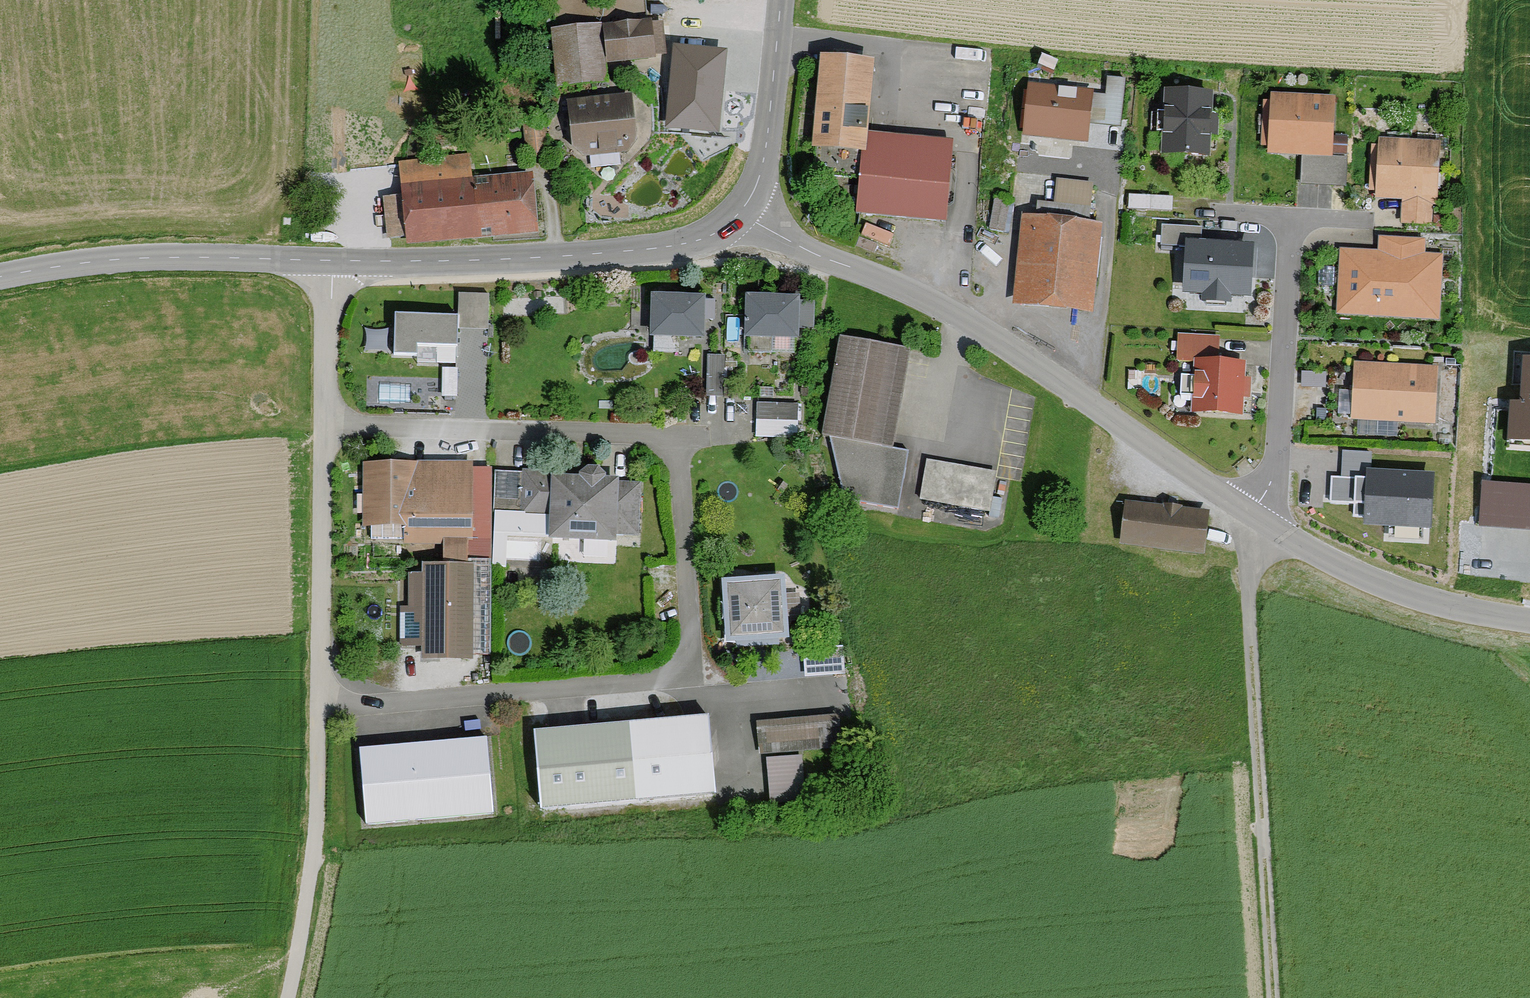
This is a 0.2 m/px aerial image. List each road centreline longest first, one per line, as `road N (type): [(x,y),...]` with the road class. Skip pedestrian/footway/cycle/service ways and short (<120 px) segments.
road 1 (residential): [(323,426),(668,440),(680,460),(689,643),(678,673),(651,683),(318,706)]
road 2 (tertiary): [(740,212),(962,318),(1313,558),(1433,604),(1529,625)]
road 3 (track): [(1254,520),(1248,541),(1273,997)]
road 4 (tertiary): [(329,261),(659,248),(707,237),(740,212)]
road 5 (tertiary): [(0,276),(119,259),(329,261)]
road 6 (residential): [(318,706),(316,847),(291,997)]
road 7 (residential): [(323,426),(318,706)]
road 8 (tertiary): [(740,212),(764,158),(781,0)]
road 9 (residential): [(329,261),(323,426)]

